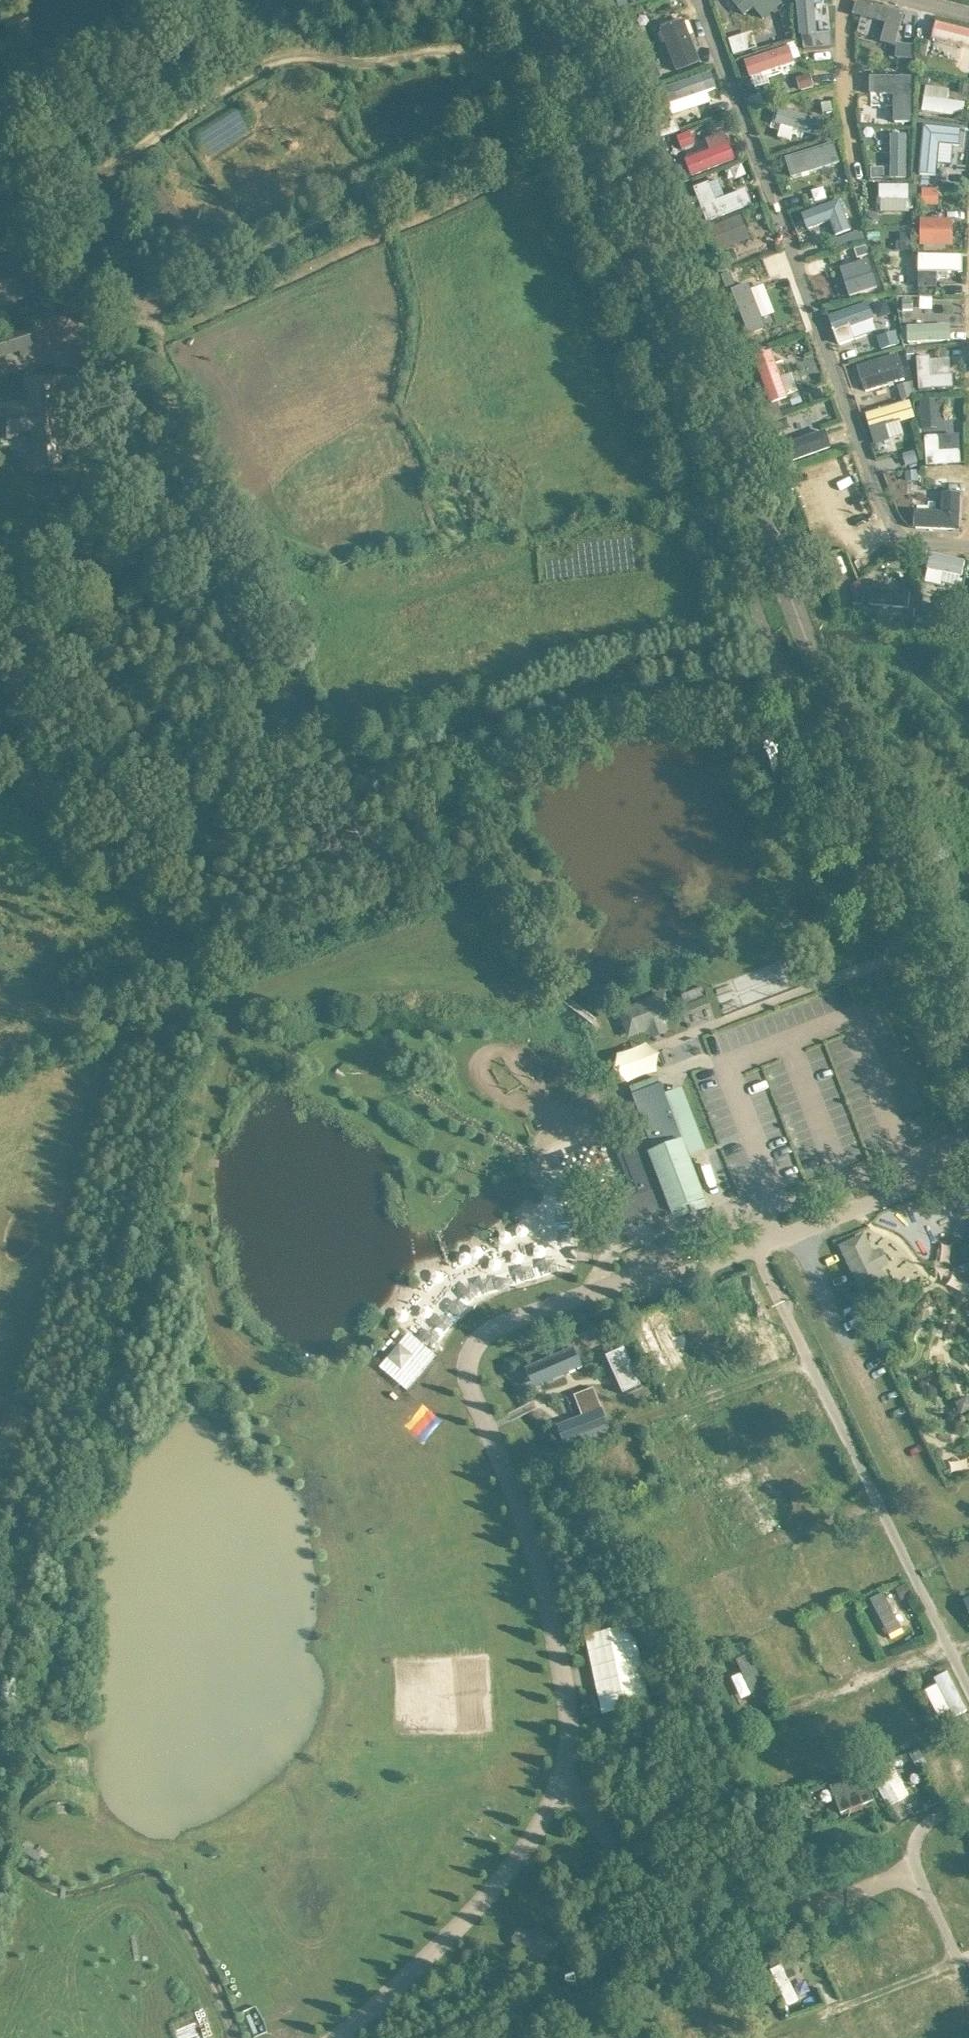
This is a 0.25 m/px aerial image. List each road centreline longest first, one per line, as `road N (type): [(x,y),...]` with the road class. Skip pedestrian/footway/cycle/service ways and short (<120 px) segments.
road 1 (tertiary): [(968,1064),(558,0)]

